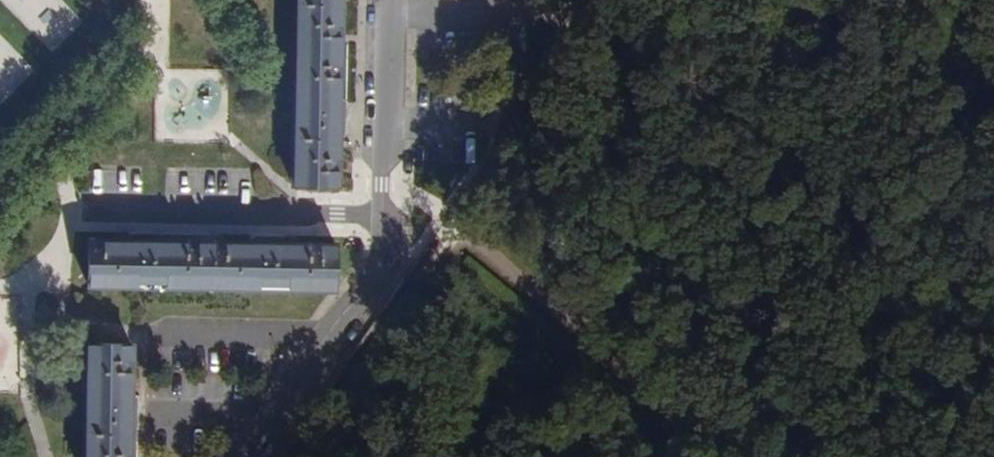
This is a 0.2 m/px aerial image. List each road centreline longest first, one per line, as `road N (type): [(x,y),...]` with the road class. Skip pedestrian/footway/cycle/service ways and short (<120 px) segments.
road 1 (residential): [(389,215),(90,205)]
road 2 (residential): [(160,335),(330,341)]
road 3 (residential): [(330,341),(385,275),(389,215)]
road 4 (residential): [(391,130),(395,9)]

